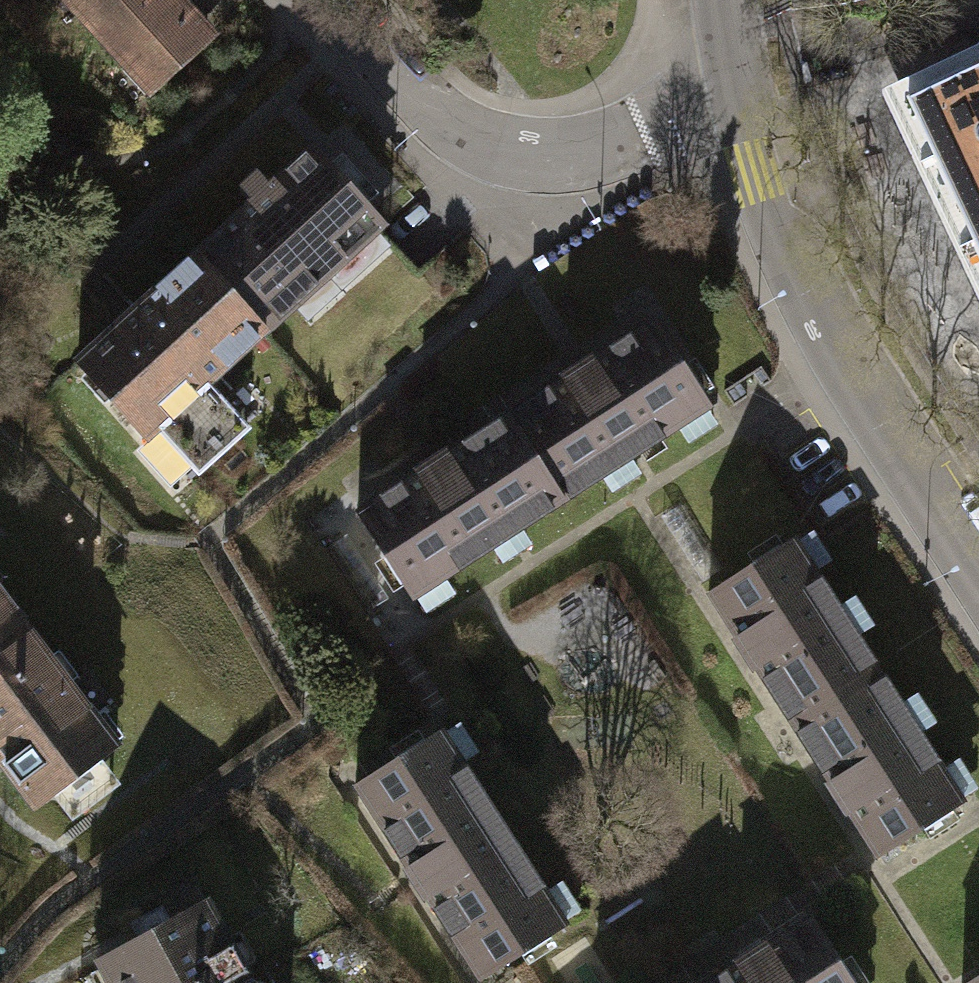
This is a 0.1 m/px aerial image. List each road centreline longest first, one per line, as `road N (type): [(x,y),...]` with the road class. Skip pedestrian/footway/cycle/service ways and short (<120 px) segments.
road 1 (residential): [(739,109),(814,301),(978,560)]
road 2 (residential): [(316,0),(433,123),(487,153),(550,164),(739,109)]

